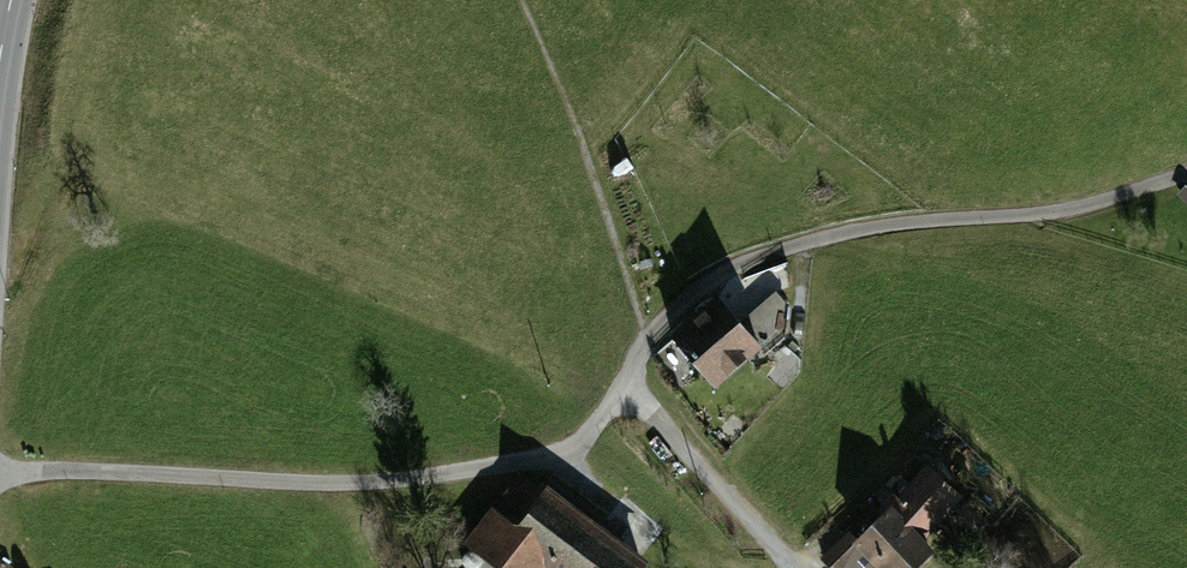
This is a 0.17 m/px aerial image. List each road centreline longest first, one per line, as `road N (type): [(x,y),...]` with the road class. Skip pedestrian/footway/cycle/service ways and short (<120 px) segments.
road 1 (track): [(640,354),(586,452),(556,461),(307,484),(0,467)]
road 2 (track): [(1186,175),(1060,214),(906,224),(804,244),(720,275),(654,328),(640,354)]
road 3 (track): [(533,0),(619,239),(640,354)]
road 4 (track): [(622,387),(789,567)]

